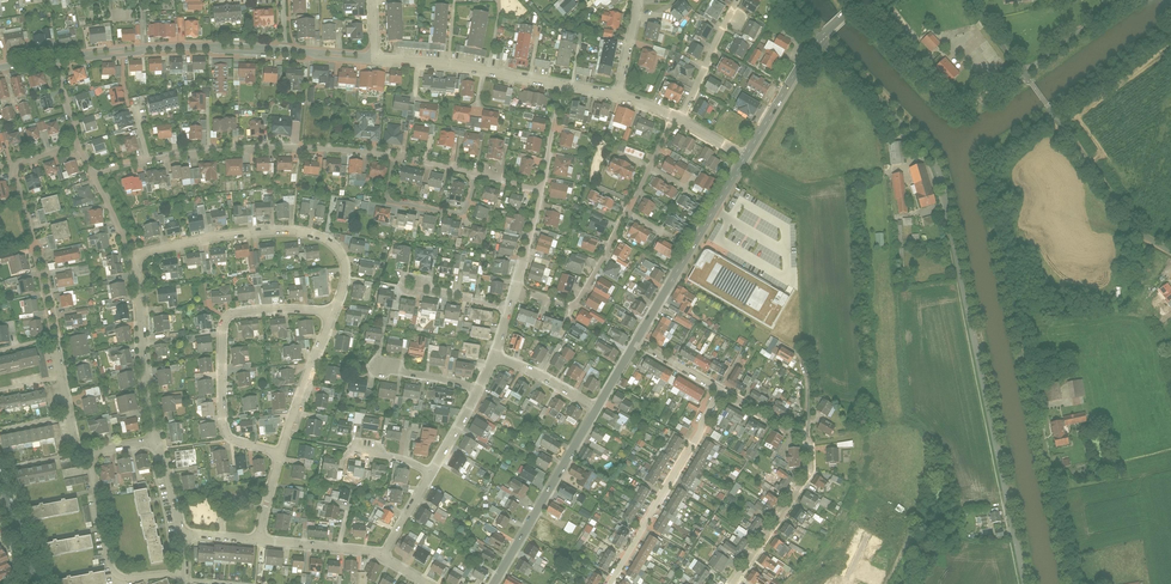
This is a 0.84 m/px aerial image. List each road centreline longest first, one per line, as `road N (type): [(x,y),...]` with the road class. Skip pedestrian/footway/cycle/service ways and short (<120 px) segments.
road 1 (residential): [(1170,248),(1147,236),(1048,115),(998,159),(996,216),(1073,583)]
road 2 (residential): [(821,37),(937,167),(1024,583)]
road 3 (residential): [(394,154),(302,145),(217,149),(94,174)]
road 4 (residential): [(335,314),(248,312),(226,325),(227,432),(236,442),(282,452)]
road 5 (residential): [(133,255),(249,232),(319,236),(344,260),(335,314)]
road 6 (residential): [(54,334),(15,166),(79,143)]
road 7 (residential): [(285,49),(54,59)]
road 8 (residential): [(609,583),(723,391)]
road 9 (tertiary): [(636,340),(745,158)]
road 10 (tertiary): [(494,583),(596,407)]
road 11 (residential): [(187,575),(128,578),(112,570),(84,450)]
road 12 (residential): [(564,84),(375,58)]
road 13 (residential): [(158,440),(133,255)]
road 14 (residential): [(732,583),(809,474),(809,437)]
road 15 (residential): [(628,210),(575,302),(516,290)]
road 16 (residential): [(394,154),(392,201),(461,212),(475,174)]
road 17 (unclassified): [(1170,27),(1057,109),(1046,104)]
road 18 (residential): [(335,314),(282,452)]
road 19 (tertiary): [(745,158),(821,37)]
road 20 (residential): [(384,556),(259,540)]
road 21 (residential): [(84,450),(74,440),(54,334)]

